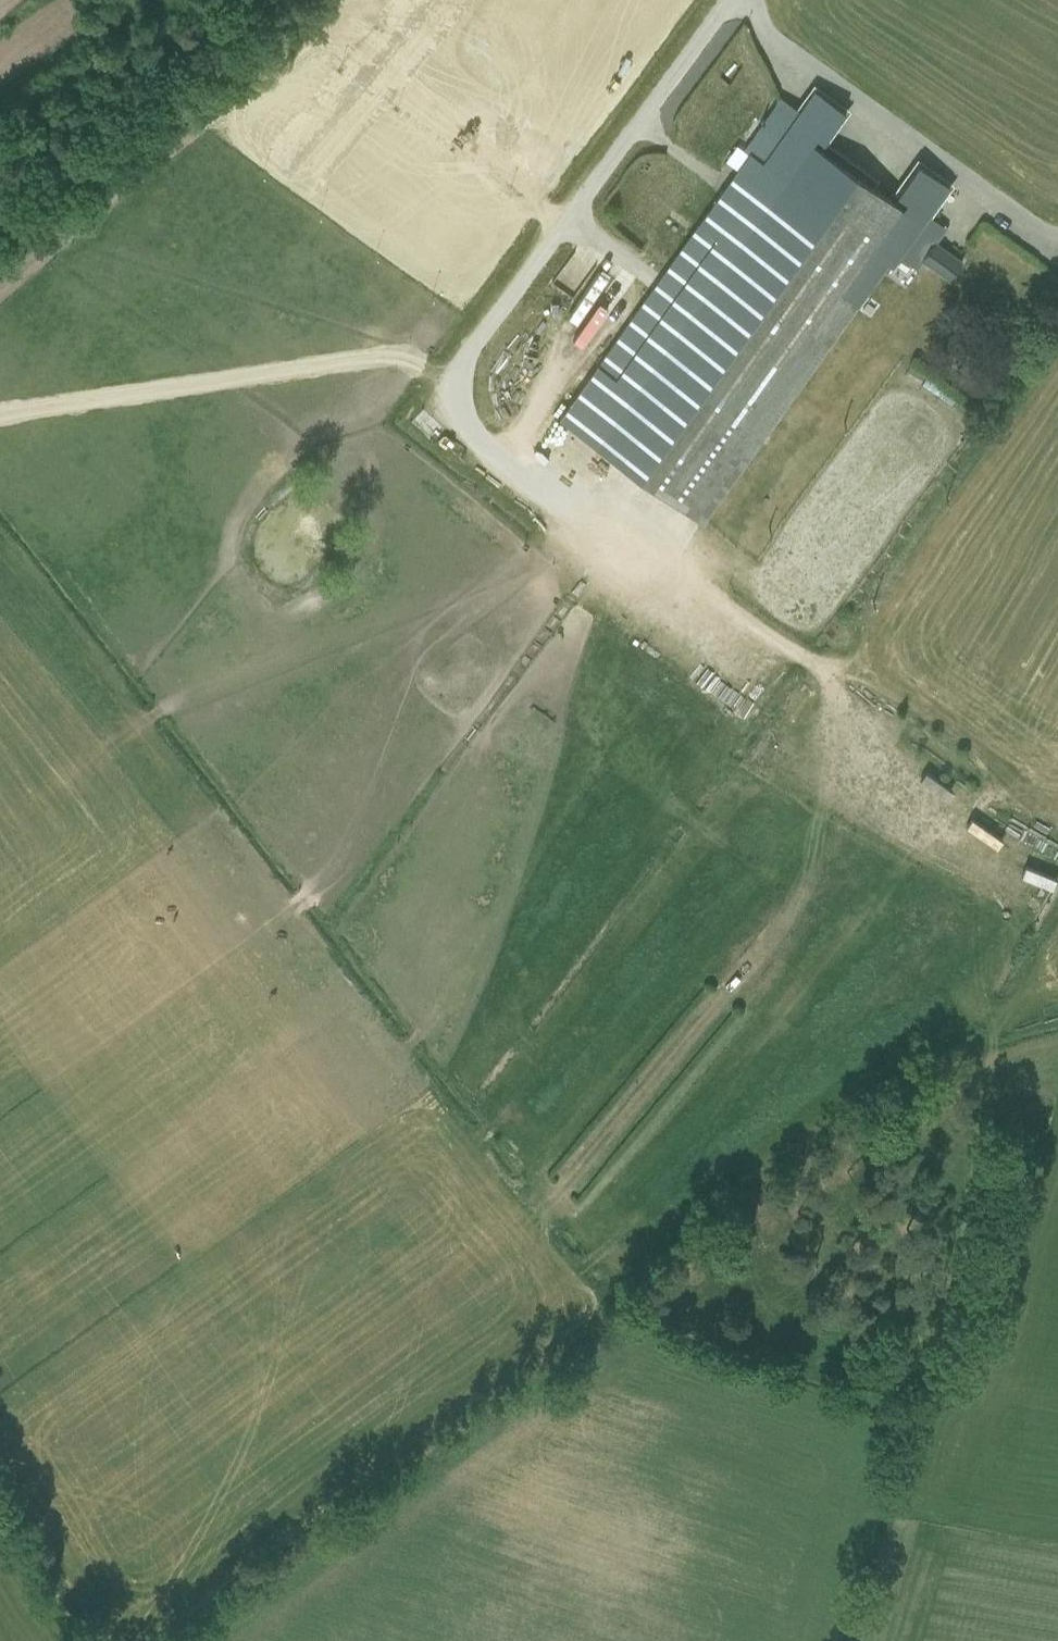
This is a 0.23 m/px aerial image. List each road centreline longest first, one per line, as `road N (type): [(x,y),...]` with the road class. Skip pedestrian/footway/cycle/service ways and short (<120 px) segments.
road 1 (track): [(571,227),(314,46),(287,54),(0,293)]

